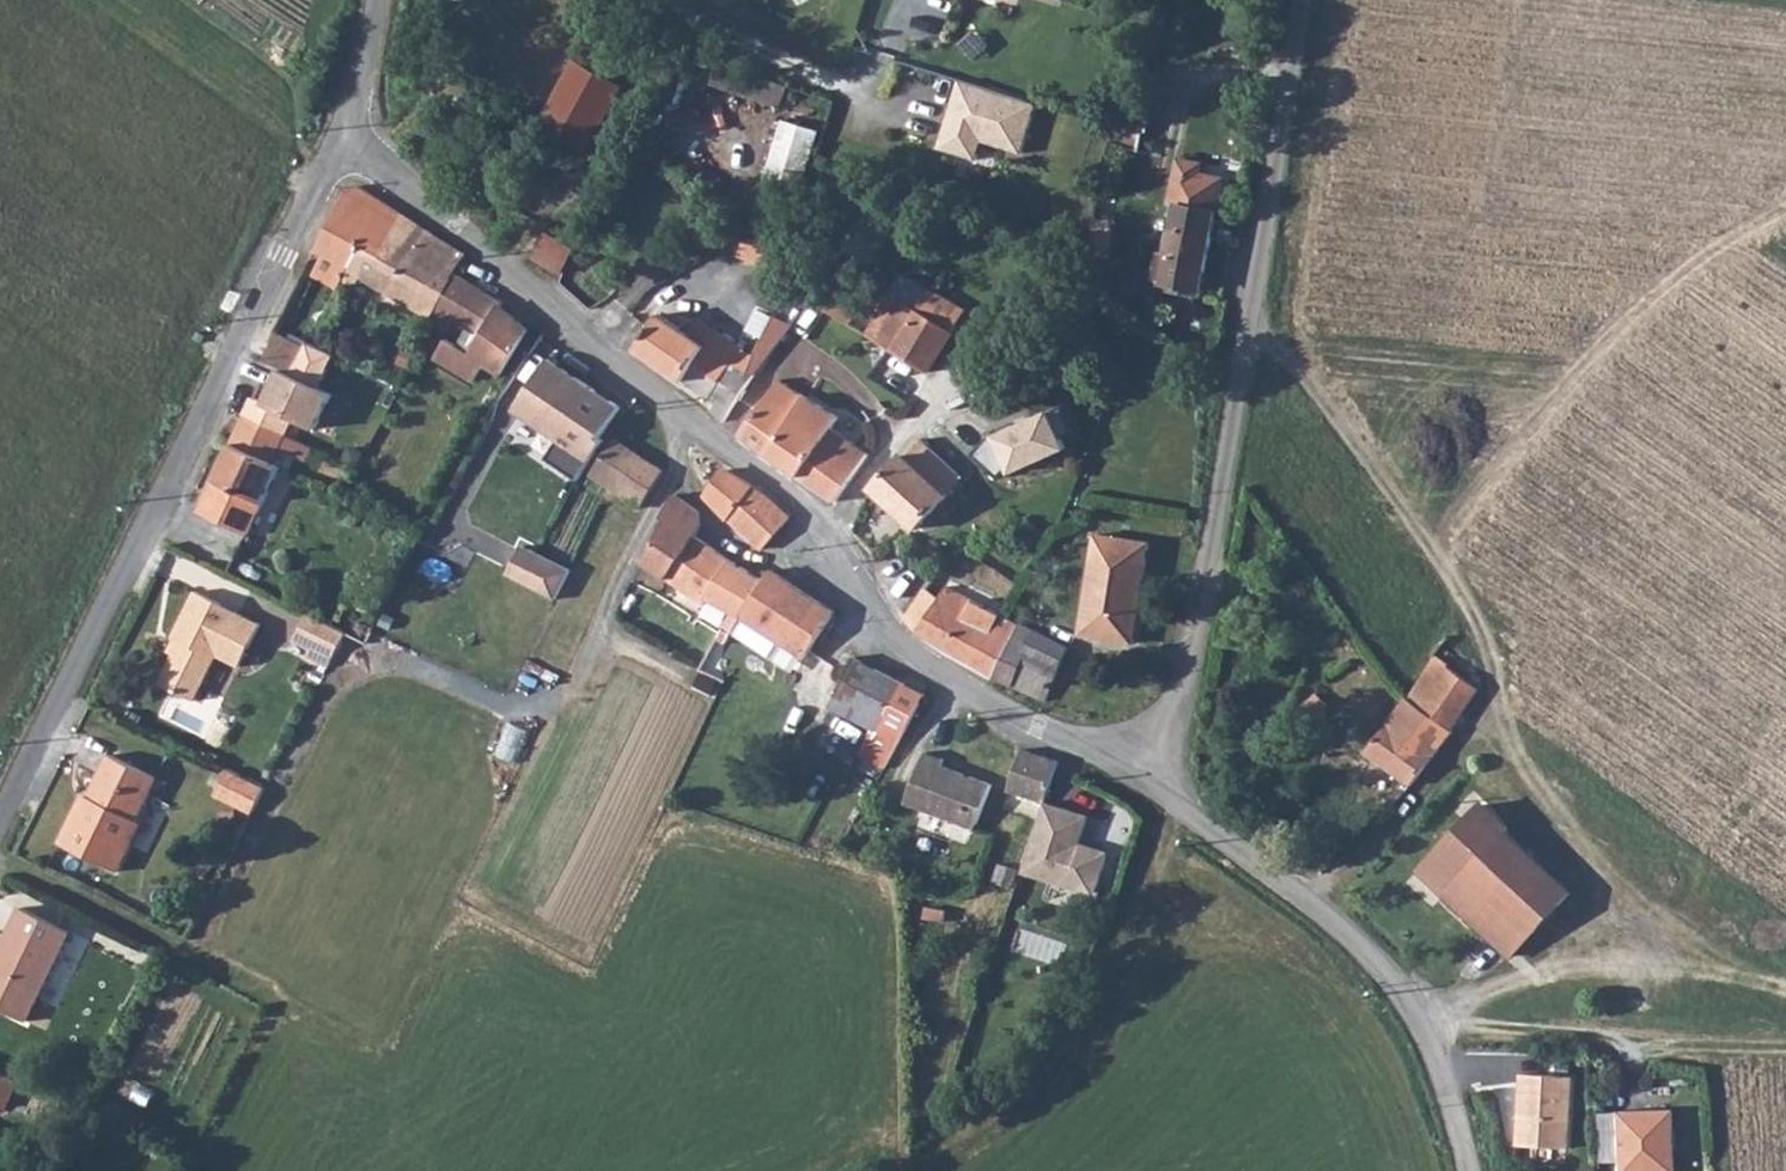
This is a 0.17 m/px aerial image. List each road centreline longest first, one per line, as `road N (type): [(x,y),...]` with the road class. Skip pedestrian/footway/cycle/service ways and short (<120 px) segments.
road 1 (unclassified): [(342,145),(491,249),(813,514),(896,639),(1045,732),(1148,778)]
road 2 (unclassified): [(1148,778),(1189,682),(1312,0)]
road 3 (unclassified): [(342,145),(0,823)]
road 4 (unclassified): [(1148,778),(1363,945),(1426,1023),(1476,1170)]
road 5 (track): [(1433,546),(1636,321),(1785,215)]
road 6 (track): [(1426,1023),(1785,1050)]
road 7 (track): [(1250,354),(1281,354),(1433,546),(1467,608)]
road 8 (track): [(1426,1023),(1510,988),(1592,968)]
road 9 (unclassified): [(383,0),(342,145)]

